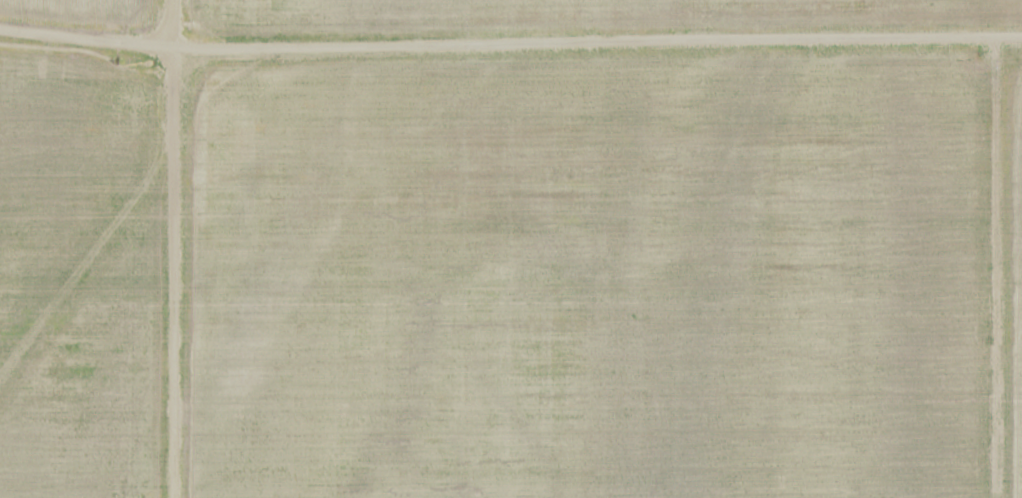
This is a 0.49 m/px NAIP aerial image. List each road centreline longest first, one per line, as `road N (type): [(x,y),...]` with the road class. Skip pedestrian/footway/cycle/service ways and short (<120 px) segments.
road 1 (track): [(1021,38),(643,42),(181,16)]
road 2 (track): [(181,16),(183,497)]
road 3 (track): [(988,497),(985,38)]
road 4 (residential): [(11,0),(181,16)]

